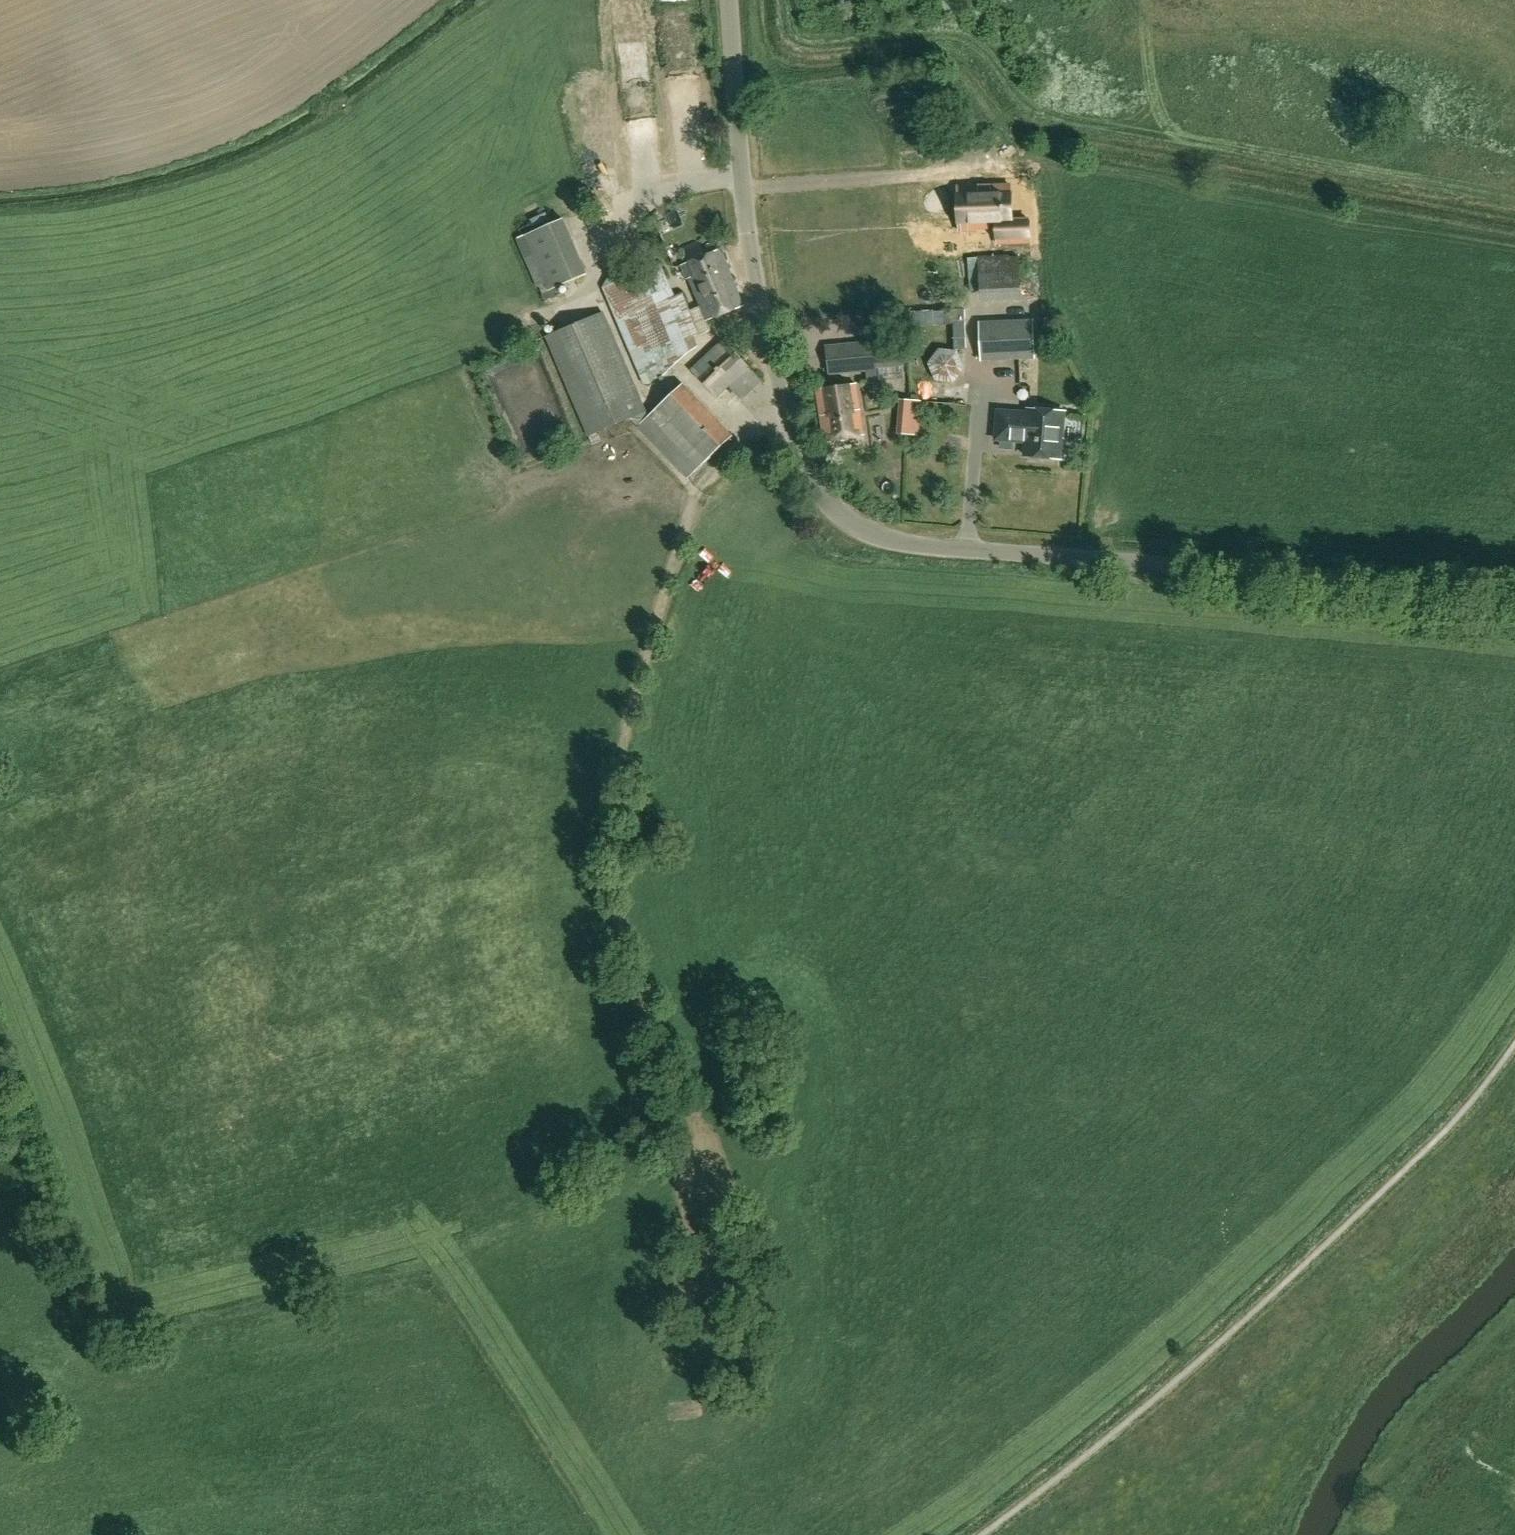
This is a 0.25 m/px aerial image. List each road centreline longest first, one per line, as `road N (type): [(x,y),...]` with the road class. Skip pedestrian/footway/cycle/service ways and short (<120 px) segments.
road 1 (unclassified): [(1514,596),(919,547),(858,529),(821,494),(800,459),(771,353),(735,123),(729,0)]

